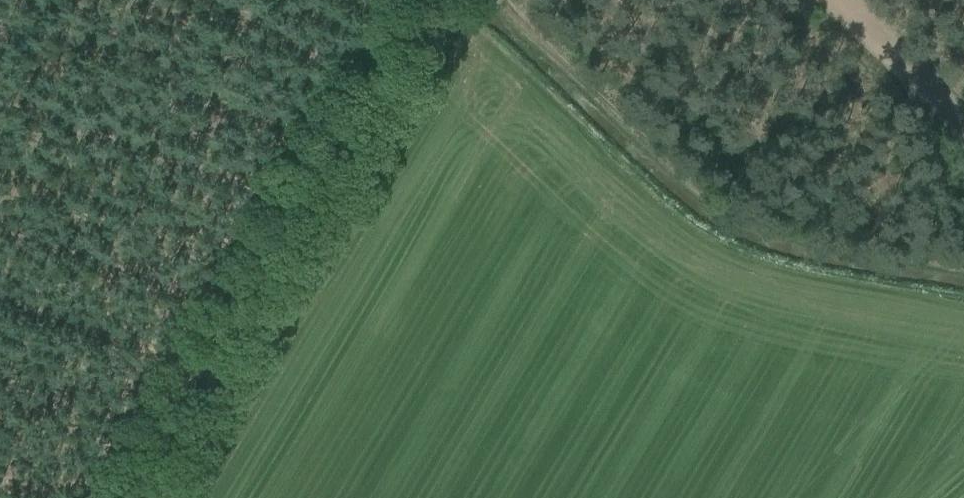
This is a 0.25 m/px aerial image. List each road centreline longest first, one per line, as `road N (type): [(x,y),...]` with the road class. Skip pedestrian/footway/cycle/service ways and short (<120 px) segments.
road 1 (track): [(439,0),(421,8),(129,497)]
road 2 (track): [(842,0),(963,110)]

